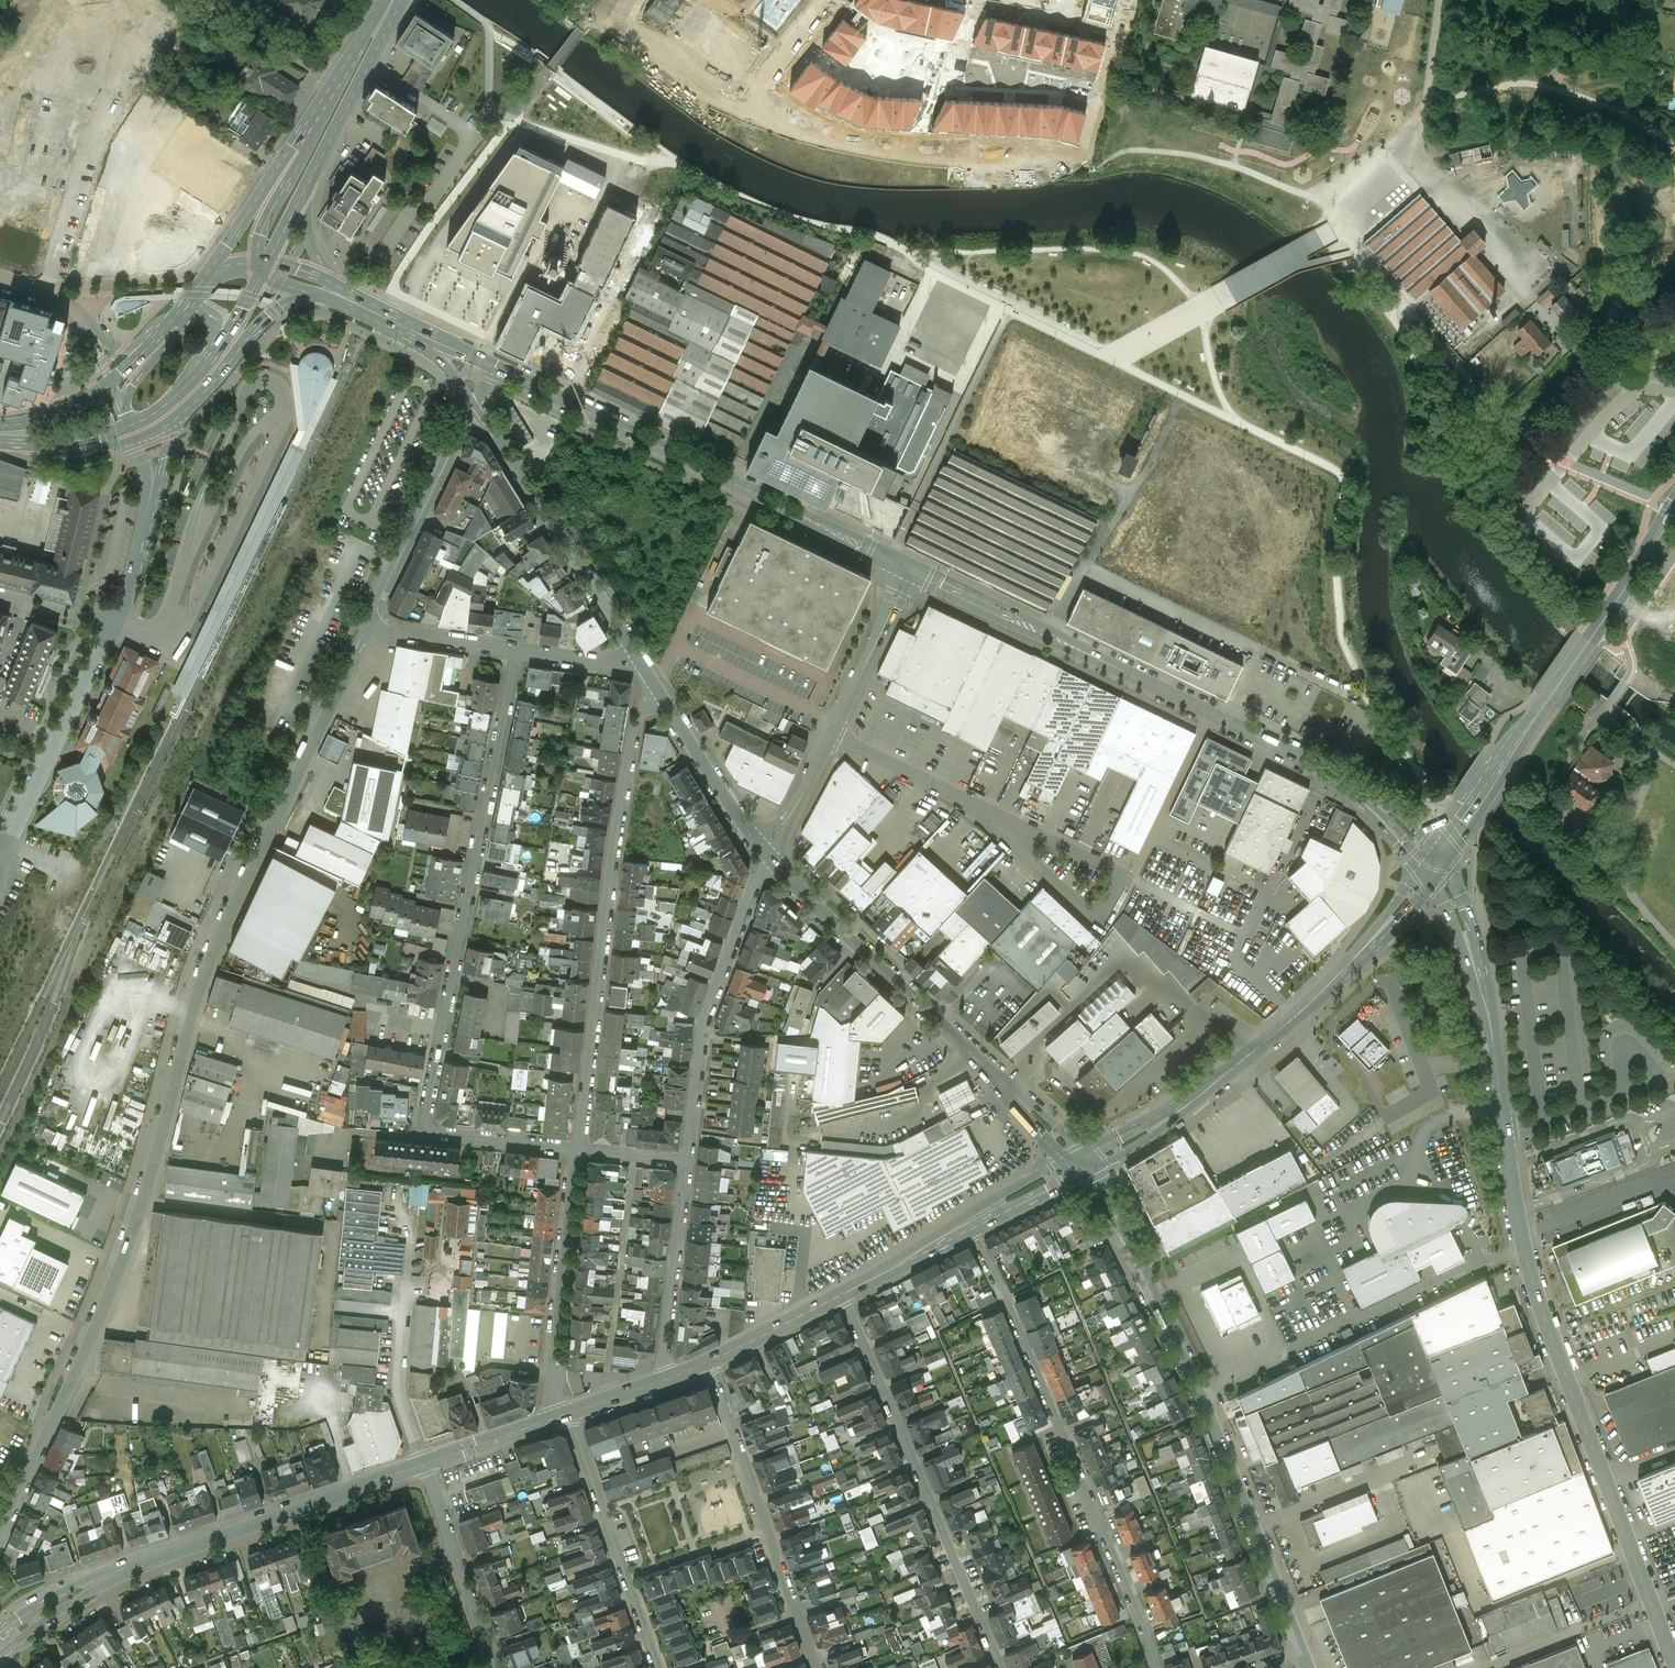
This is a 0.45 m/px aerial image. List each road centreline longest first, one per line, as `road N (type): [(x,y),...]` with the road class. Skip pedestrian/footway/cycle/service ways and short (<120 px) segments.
road 1 (residential): [(0,1534),(133,1233),(199,982),(367,627)]
road 2 (residential): [(1653,1598),(1551,1324),(1525,1231),(1482,972)]
road 3 (tertiary): [(1436,862),(1338,779),(910,569)]
road 4 (tertiary): [(1299,1646),(1206,1411),(1084,1165)]
road 5 (residential): [(518,650),(421,1133)]
road 6 (residential): [(1158,1667),(970,1227)]
road 7 (residential): [(655,687),(638,717),(617,830),(577,1151)]
road 8 (secondary): [(0,1640),(87,1585),(424,1464)]
road 9 (residential): [(1084,1165),(769,856)]
road 10 (secondary): [(1436,862),(1674,512)]
road 11 (residential): [(1005,1667),(843,1294)]
road 12 (tertiary): [(910,569),(560,400)]
road 13 (secondary): [(1084,1165),(1231,1069),(1377,935)]
road 14 (residential): [(815,1667),(709,1363)]
road 15 (residential): [(769,856),(707,1018),(689,1162)]
road 16 (residential): [(635,655),(475,407)]
road 17 (residential): [(659,1667),(568,1413)]
road 18 (residential): [(577,1151),(559,1320),(558,1417)]
road 19 (residential): [(114,624),(2,859)]
road 20 (secondary): [(344,68),(209,273)]
road 21 (residential): [(475,407),(367,627)]
road 22 (residential): [(971,803),(1120,878),(1117,904),(1099,913),(1080,908)]
road 23 (residential): [(689,1162),(663,1380)]
road 24 (residential): [(498,1667),(424,1464)]
road 25 (secondary): [(344,68),(267,217),(258,263)]
road 26 (secondary): [(307,187),(404,0)]
road 27 (unclassified): [(560,400),(649,210)]
road 28 (residential): [(769,856),(655,687)]
road 29 (residential): [(1653,1598),(1479,1667)]
road 30 (residential): [(910,569),(831,735)]
road 31 (residential): [(424,1464),(399,1386),(408,1290)]
road 32 (residential): [(577,1151),(421,1133)]
road 33 (residential): [(831,735),(971,803)]
road 34 (residential): [(367,627),(518,650)]
road 35 (residential): [(1080,908),(971,803)]
road 36 (secondary): [(709,1363),(843,1294)]
road 37 (tertiary): [(370,311),(324,270),(311,235),(307,187)]
road 38 (secondary): [(177,418),(275,310)]
road 39 (secondary): [(843,1294),(970,1227)]
road 40 (secondary): [(424,1464),(558,1417)]
road 41 (secondary): [(0,447),(69,456),(136,441)]
road 42 (secondary): [(186,386),(229,333),(262,273)]
road 43 (residential): [(831,735),(769,856)]
road 44 (secondary): [(0,442),(67,442),(129,426)]
road 45 (secondary): [(970,1227),(1084,1165)]
road 46 (residential): [(1377,935),(1409,925),(1441,927),(1482,972)]
road 47 (residential): [(145,535),(177,418)]

